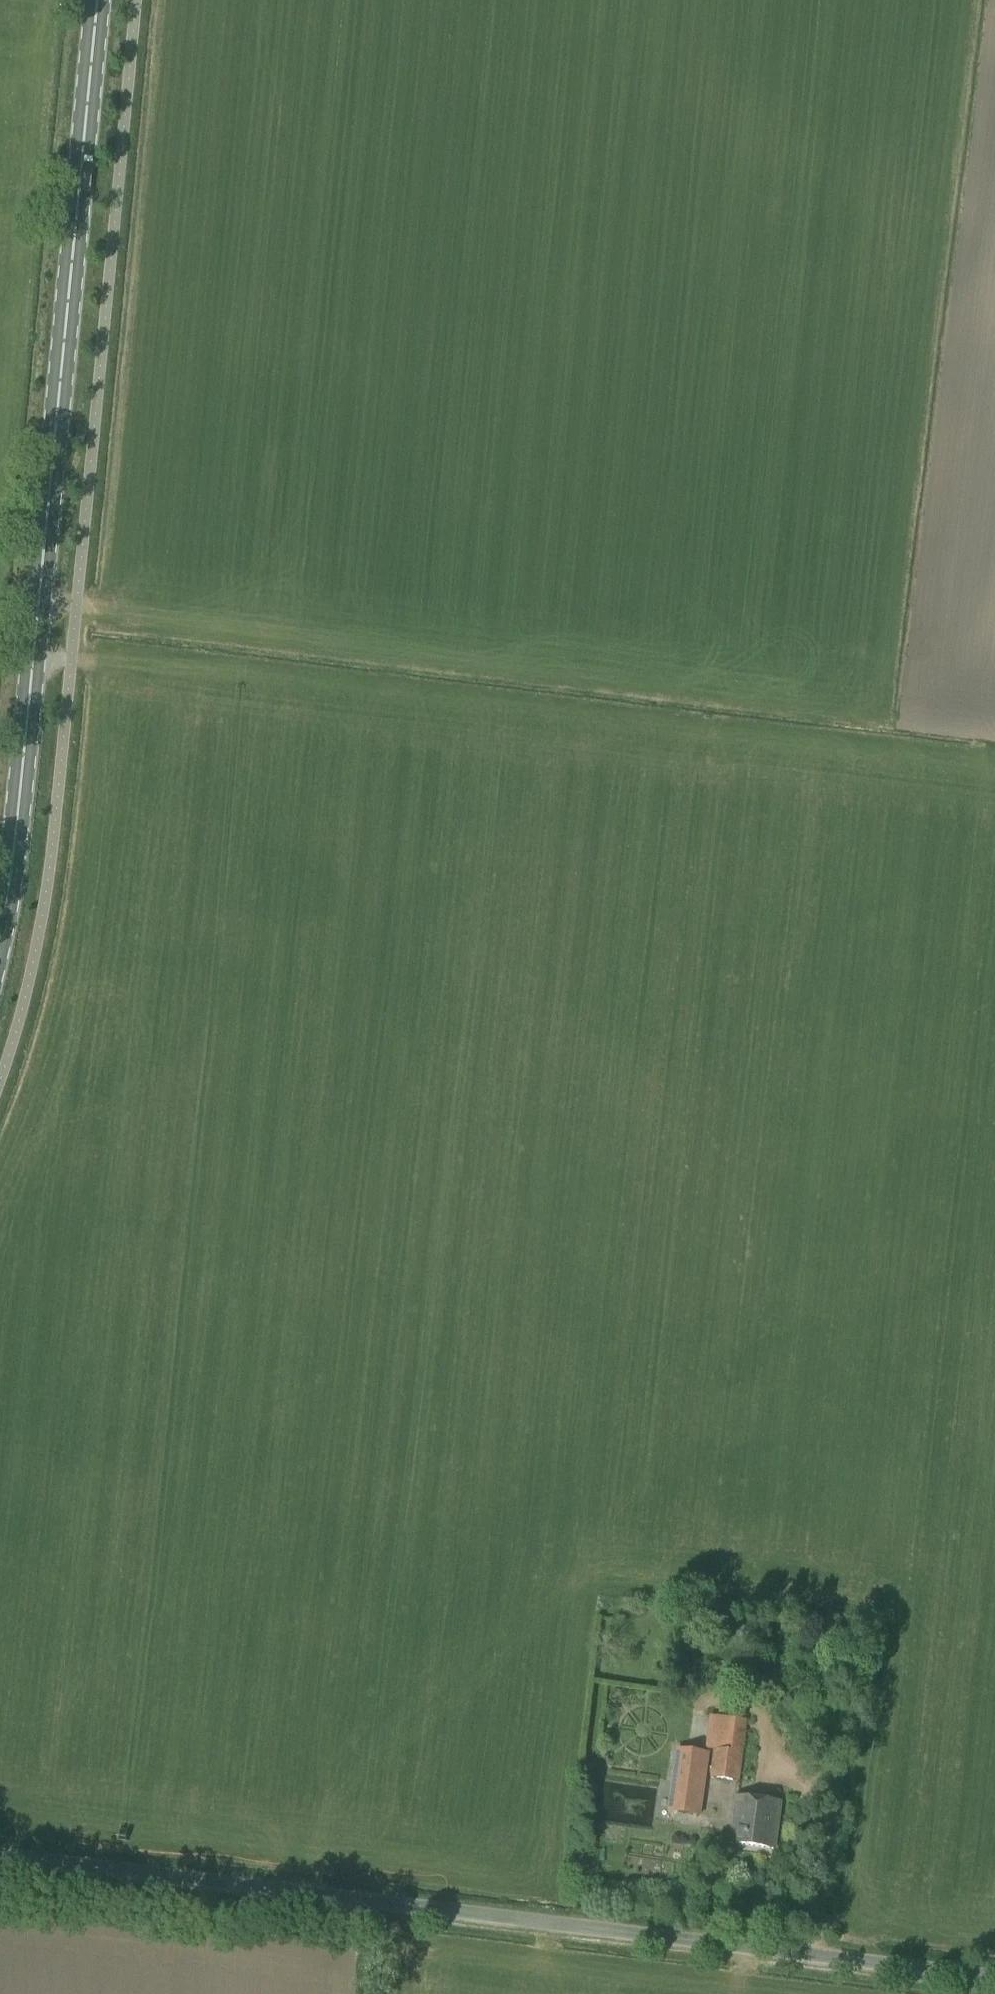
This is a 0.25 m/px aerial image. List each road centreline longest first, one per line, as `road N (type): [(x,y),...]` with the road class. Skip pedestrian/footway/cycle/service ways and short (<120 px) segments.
road 1 (unclassified): [(994,1976),(0,1857)]
road 2 (primary): [(0,941),(97,0)]

